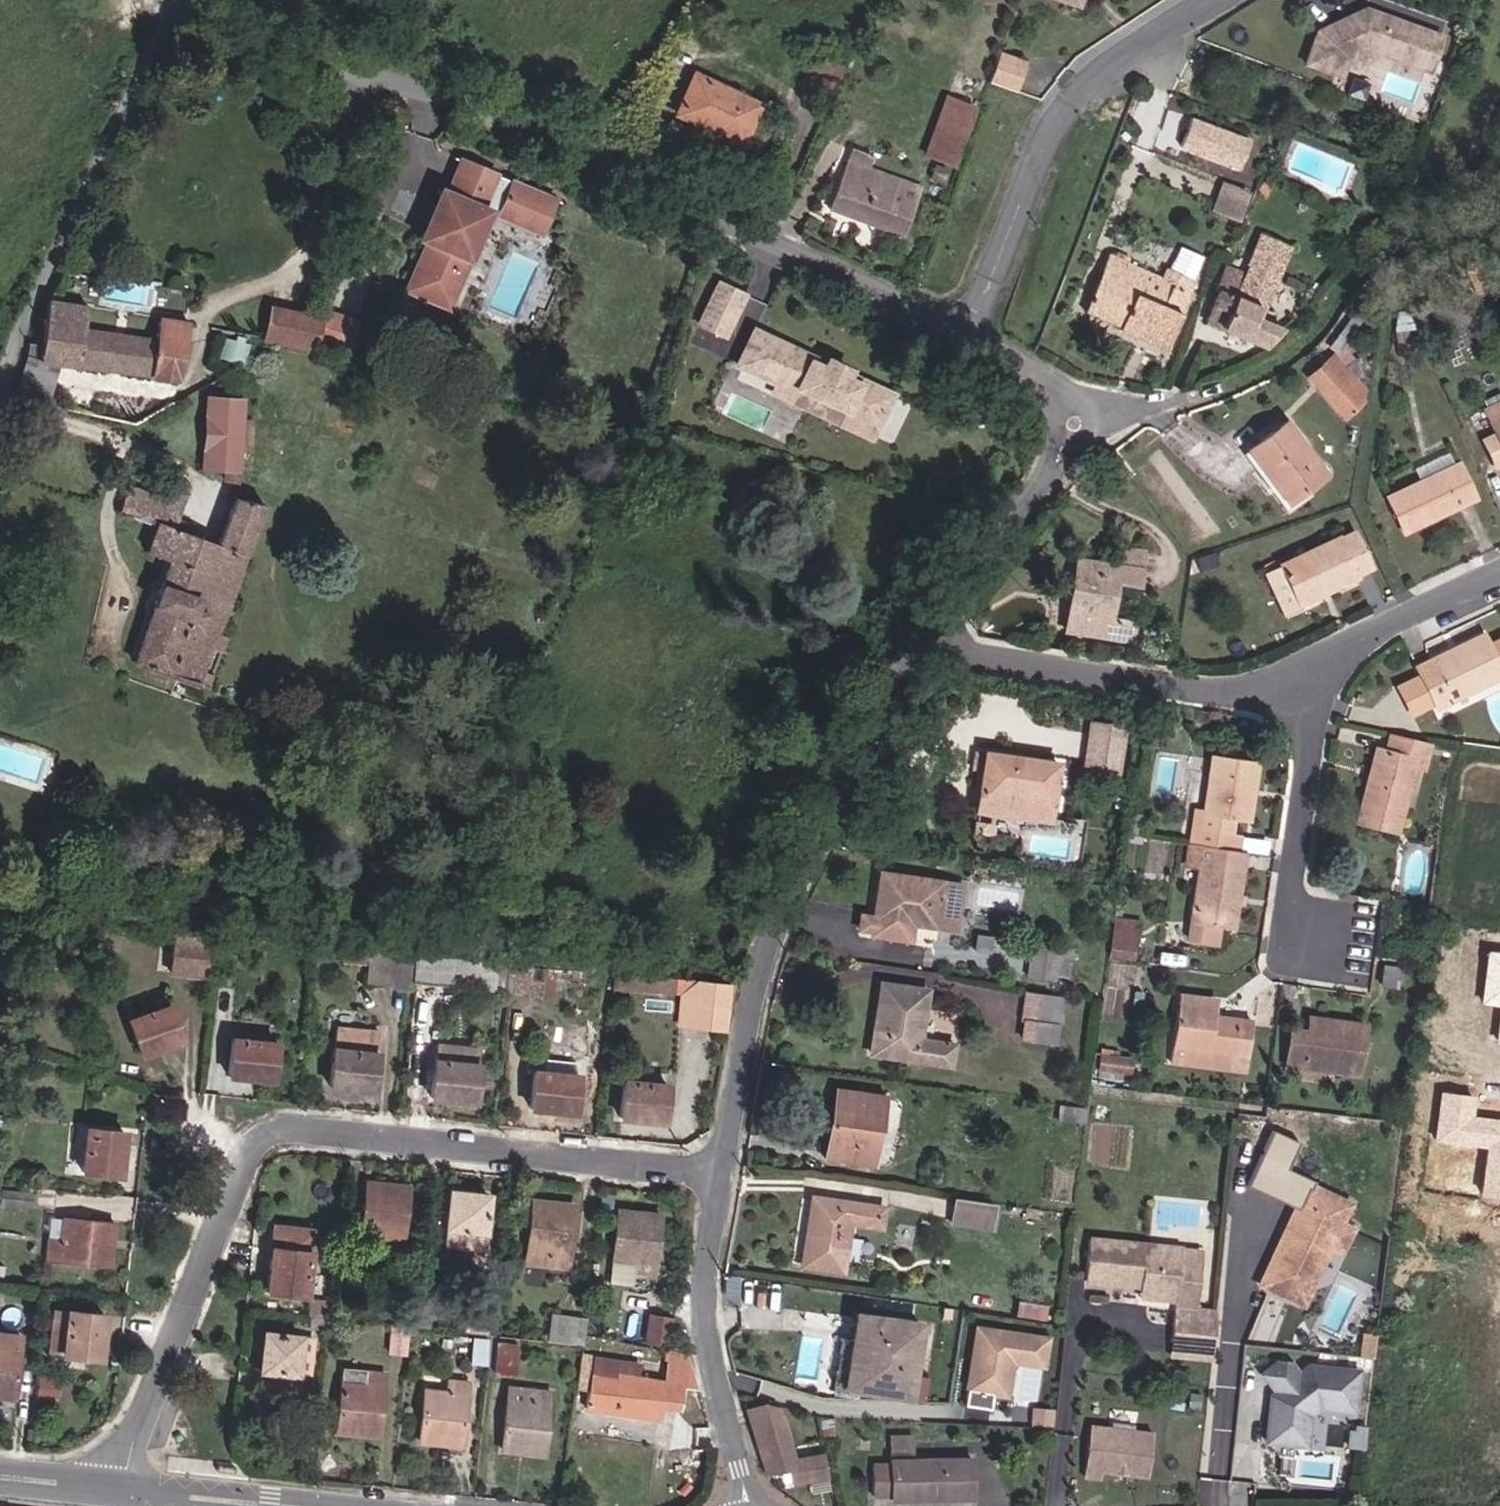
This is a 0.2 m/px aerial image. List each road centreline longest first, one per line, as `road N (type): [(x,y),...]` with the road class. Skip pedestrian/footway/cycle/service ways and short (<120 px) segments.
road 1 (residential): [(970,332),(653,181),(192,0)]
road 2 (residential): [(125,1482),(133,1435),(241,1164),(263,1135),(281,1129),(721,1175)]
road 3 (residential): [(926,629),(852,752),(789,883),(751,1008),(721,1175)]
road 4 (residential): [(970,332),(1051,129),(1083,86),(1213,0)]
road 5 (residential): [(0,374),(172,0)]
road 6 (residential): [(1292,679),(1208,691),(979,655),(926,629)]
road 7 (residential): [(721,1175),(705,1306),(747,1505)]
road 8 (residential): [(1292,679),(1308,747),(1290,890),(1321,938)]
road 9 (secondary): [(365,1505),(125,1482)]
road 10 (residential): [(1499,571),(1292,679)]
road 11 (residential): [(1308,342),(1271,369),(1206,397),(1098,417)]
road 12 (residential): [(1045,480),(926,629)]
road 13 (secondary): [(125,1482),(0,1469)]
road 14 (secondary): [(0,1487),(123,1500)]
road 15 (residential): [(1066,404),(1005,350),(970,332)]

